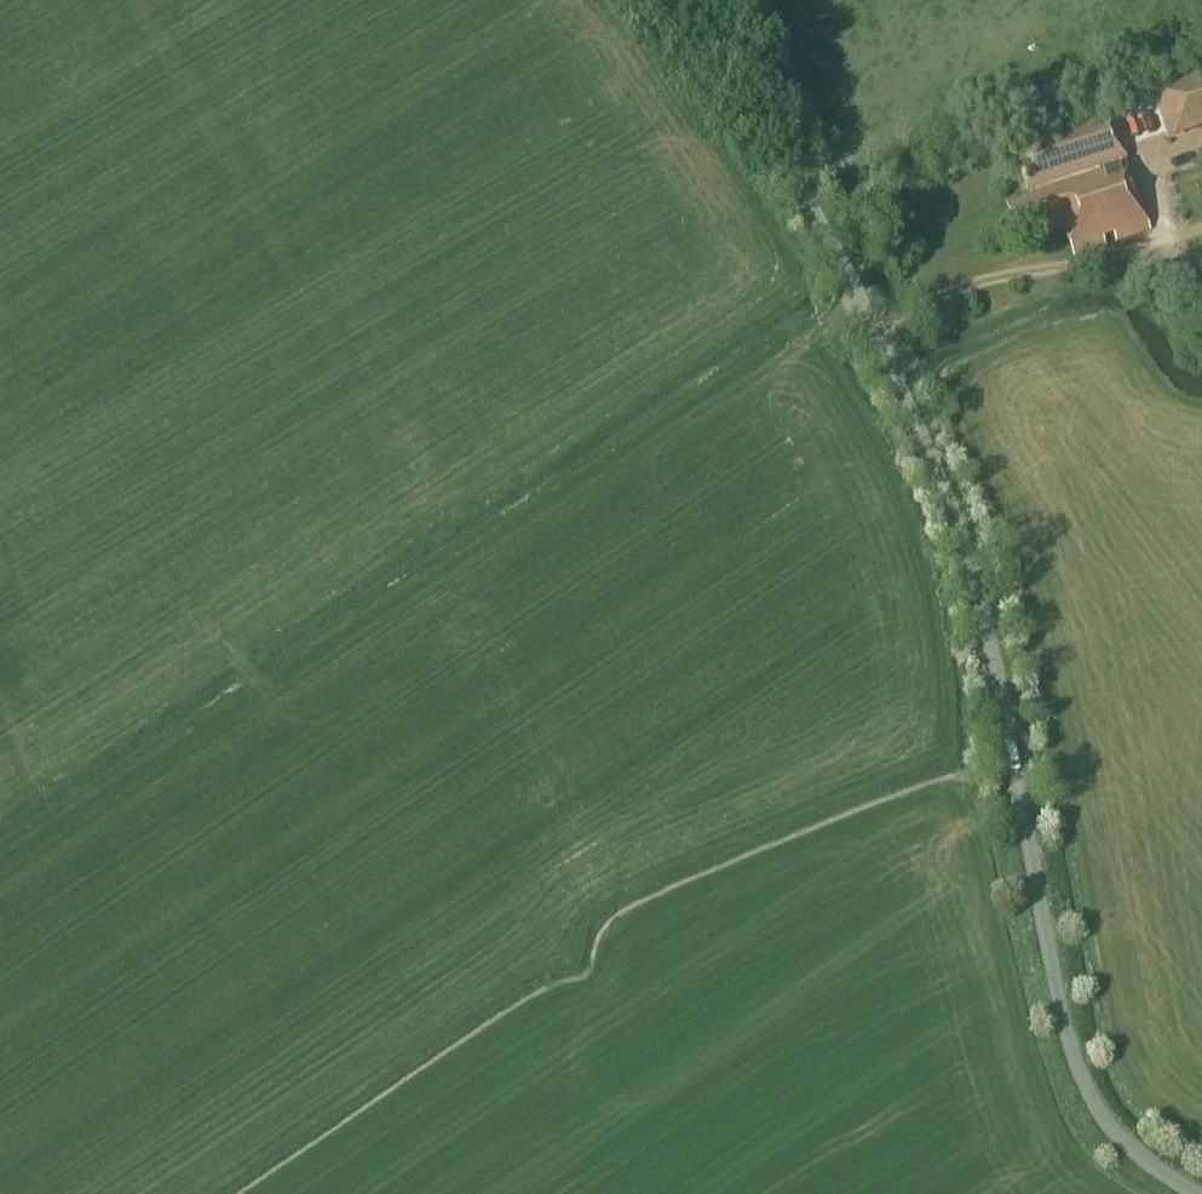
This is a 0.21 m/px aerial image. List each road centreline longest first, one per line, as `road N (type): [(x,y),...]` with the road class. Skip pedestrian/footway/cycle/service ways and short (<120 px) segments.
road 1 (unclassified): [(1201,1187),(1104,1118),(1071,1070),(1047,995),(967,554),(943,473),(876,318),(685,0)]

